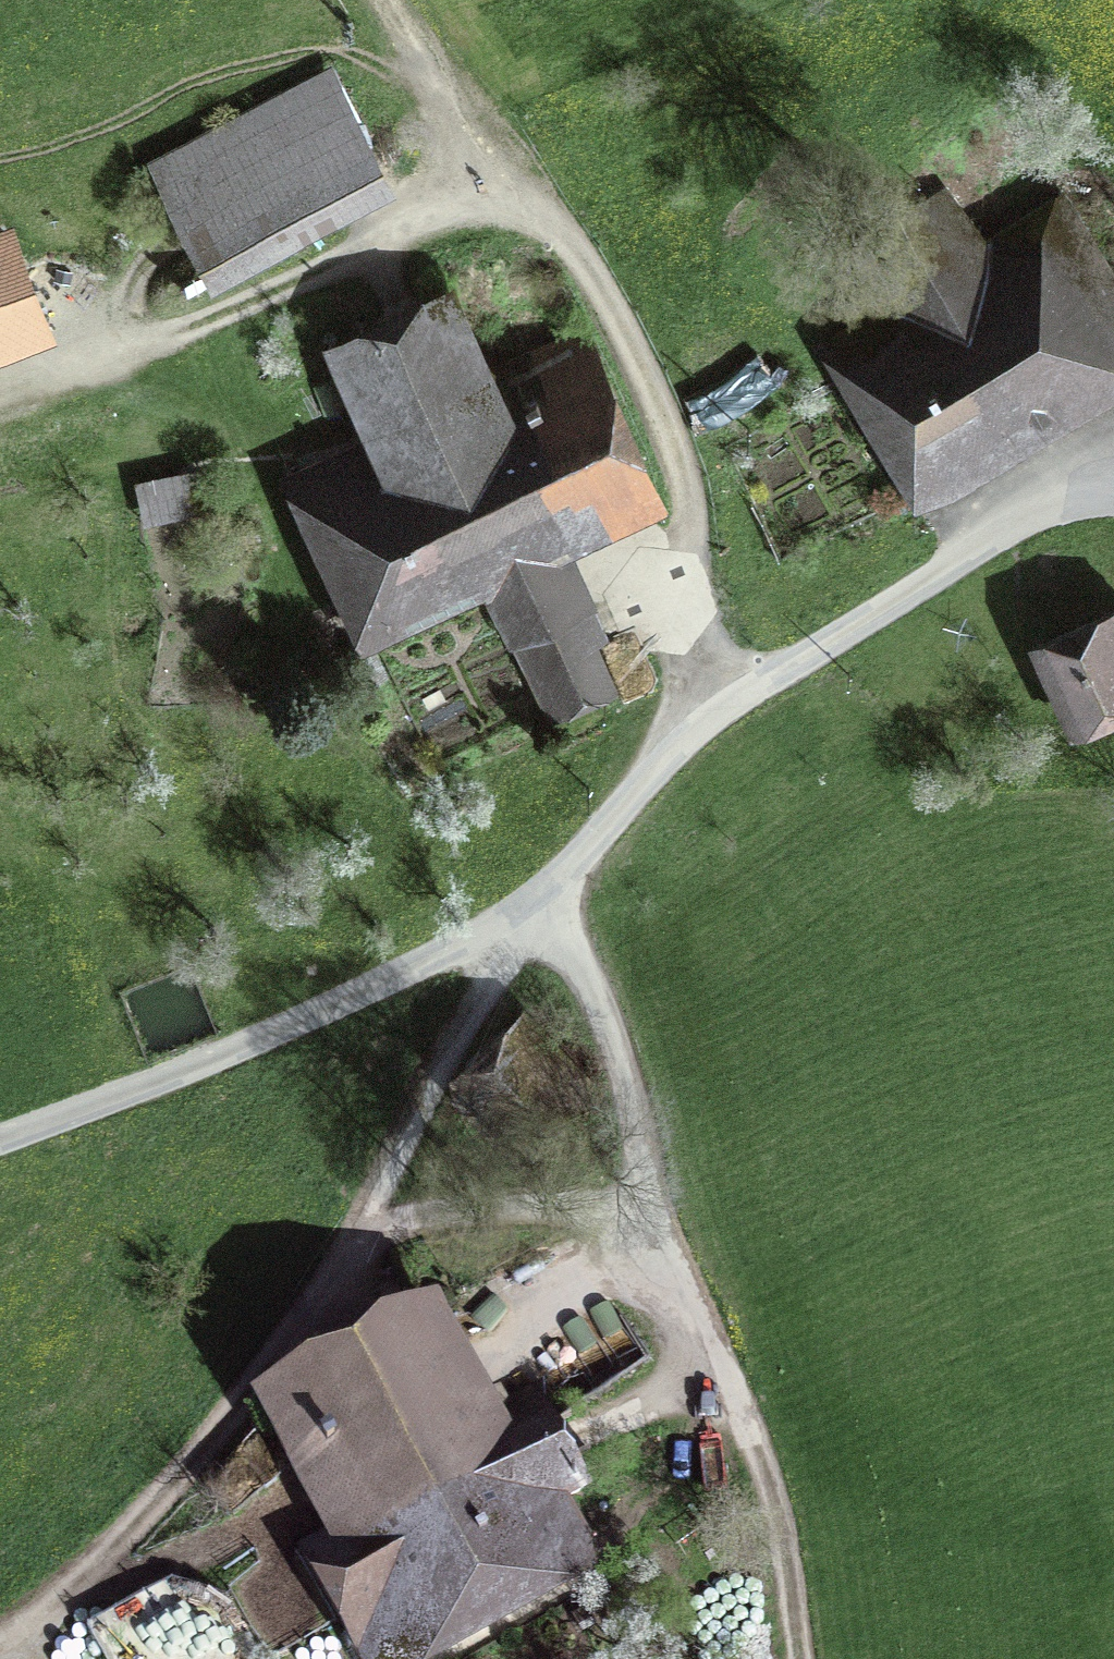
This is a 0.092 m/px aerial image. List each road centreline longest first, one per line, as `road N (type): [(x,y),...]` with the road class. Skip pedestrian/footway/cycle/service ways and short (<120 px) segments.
road 1 (unclassified): [(1113,487),(1053,501),(743,687),(518,927),(370,1003),(0,1143)]
road 2 (track): [(0,1625),(120,1526),(239,1399),(384,1187),(443,1049),(518,927)]
road 3 (track): [(794,1658),(756,1454),(658,1229),(557,884)]
road 4 (track): [(743,687),(712,581),(428,0)]
road 5 (track): [(366,1216),(481,1205),(583,1209),(658,1229)]
road 6 (track): [(499,1345),(619,1275),(658,1229)]

